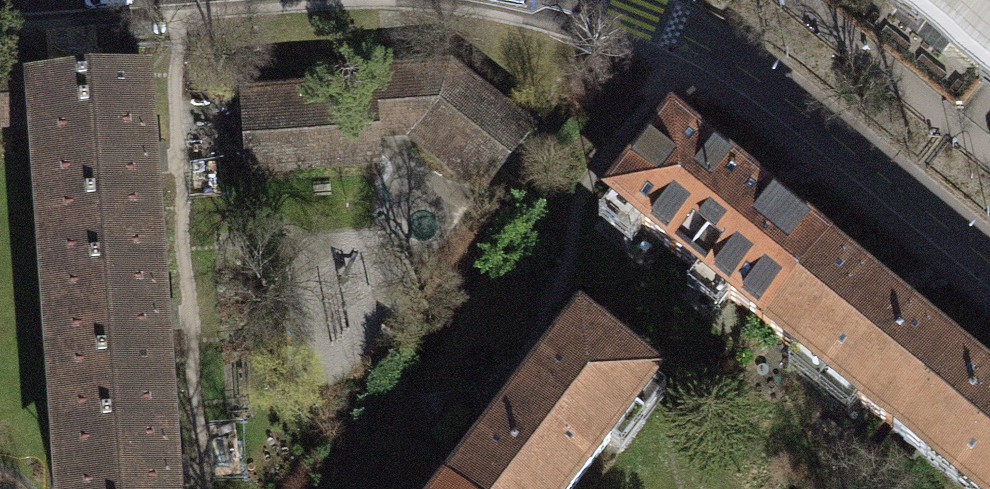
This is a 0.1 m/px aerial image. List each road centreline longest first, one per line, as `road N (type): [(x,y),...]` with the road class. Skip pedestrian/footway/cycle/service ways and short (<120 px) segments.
road 1 (residential): [(989,265),(773,91),(692,40),(604,0)]

